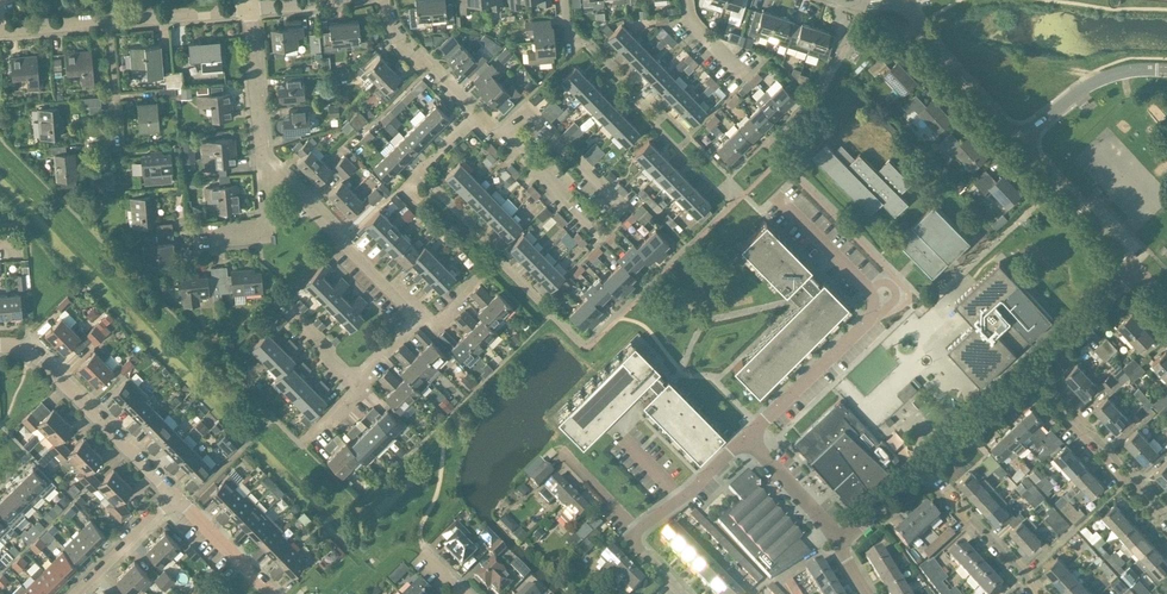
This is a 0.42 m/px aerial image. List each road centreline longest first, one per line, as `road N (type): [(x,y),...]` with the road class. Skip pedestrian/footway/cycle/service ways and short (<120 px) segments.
road 1 (residential): [(173,494),(39,356),(0,346)]
road 2 (residential): [(683,593),(633,540),(748,439)]
road 3 (residential): [(416,320),(262,162)]
road 4 (residential): [(499,138),(524,112),(622,211),(595,236)]
road 5 (residential): [(1166,515),(1033,369)]
road 6 (unclassified): [(1019,142),(939,55),(906,3)]
road 7 (tertiary): [(1133,270),(1019,142)]
road 8 (residential): [(1038,593),(925,466)]
road 9 (tertiary): [(1019,142),(1090,84),(1166,71)]
road 10 (residential): [(262,162),(252,10)]
road 11 (residential): [(475,115),(401,46),(383,0)]
road 12 (residential): [(925,466),(1033,369)]
road 13 (residential): [(1033,369),(1133,270)]
road 14 (residential): [(272,593),(173,494)]
road 15 (unclassified): [(840,544),(748,439)]
road 16 (residential): [(75,593),(173,494)]
road 17 (residential): [(595,236),(499,138)]
road 18 (unclassified): [(252,10),(117,22)]
road 19 (residential): [(197,233),(267,227),(262,162)]
road 20 (residential): [(96,134),(119,128),(117,22)]

